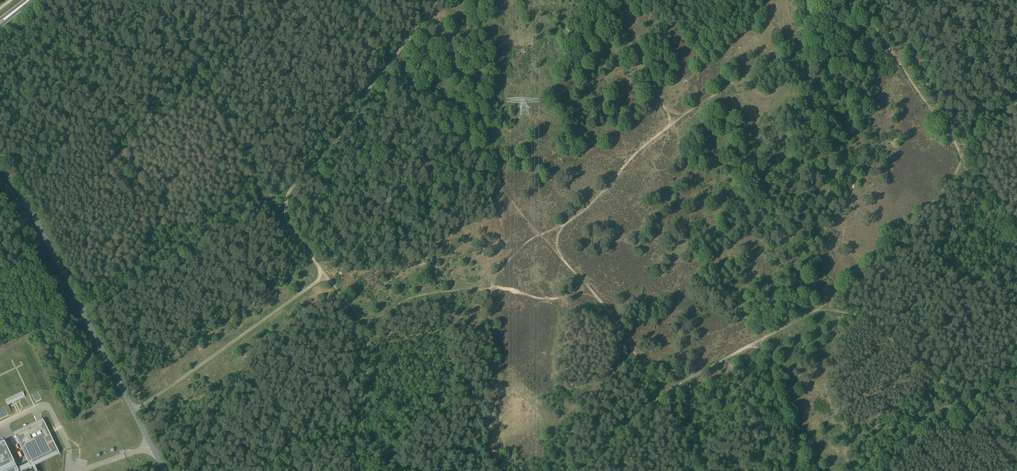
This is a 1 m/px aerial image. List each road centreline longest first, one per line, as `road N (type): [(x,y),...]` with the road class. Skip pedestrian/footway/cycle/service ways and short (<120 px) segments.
road 1 (unclassified): [(164,470),(45,236),(0,167)]

